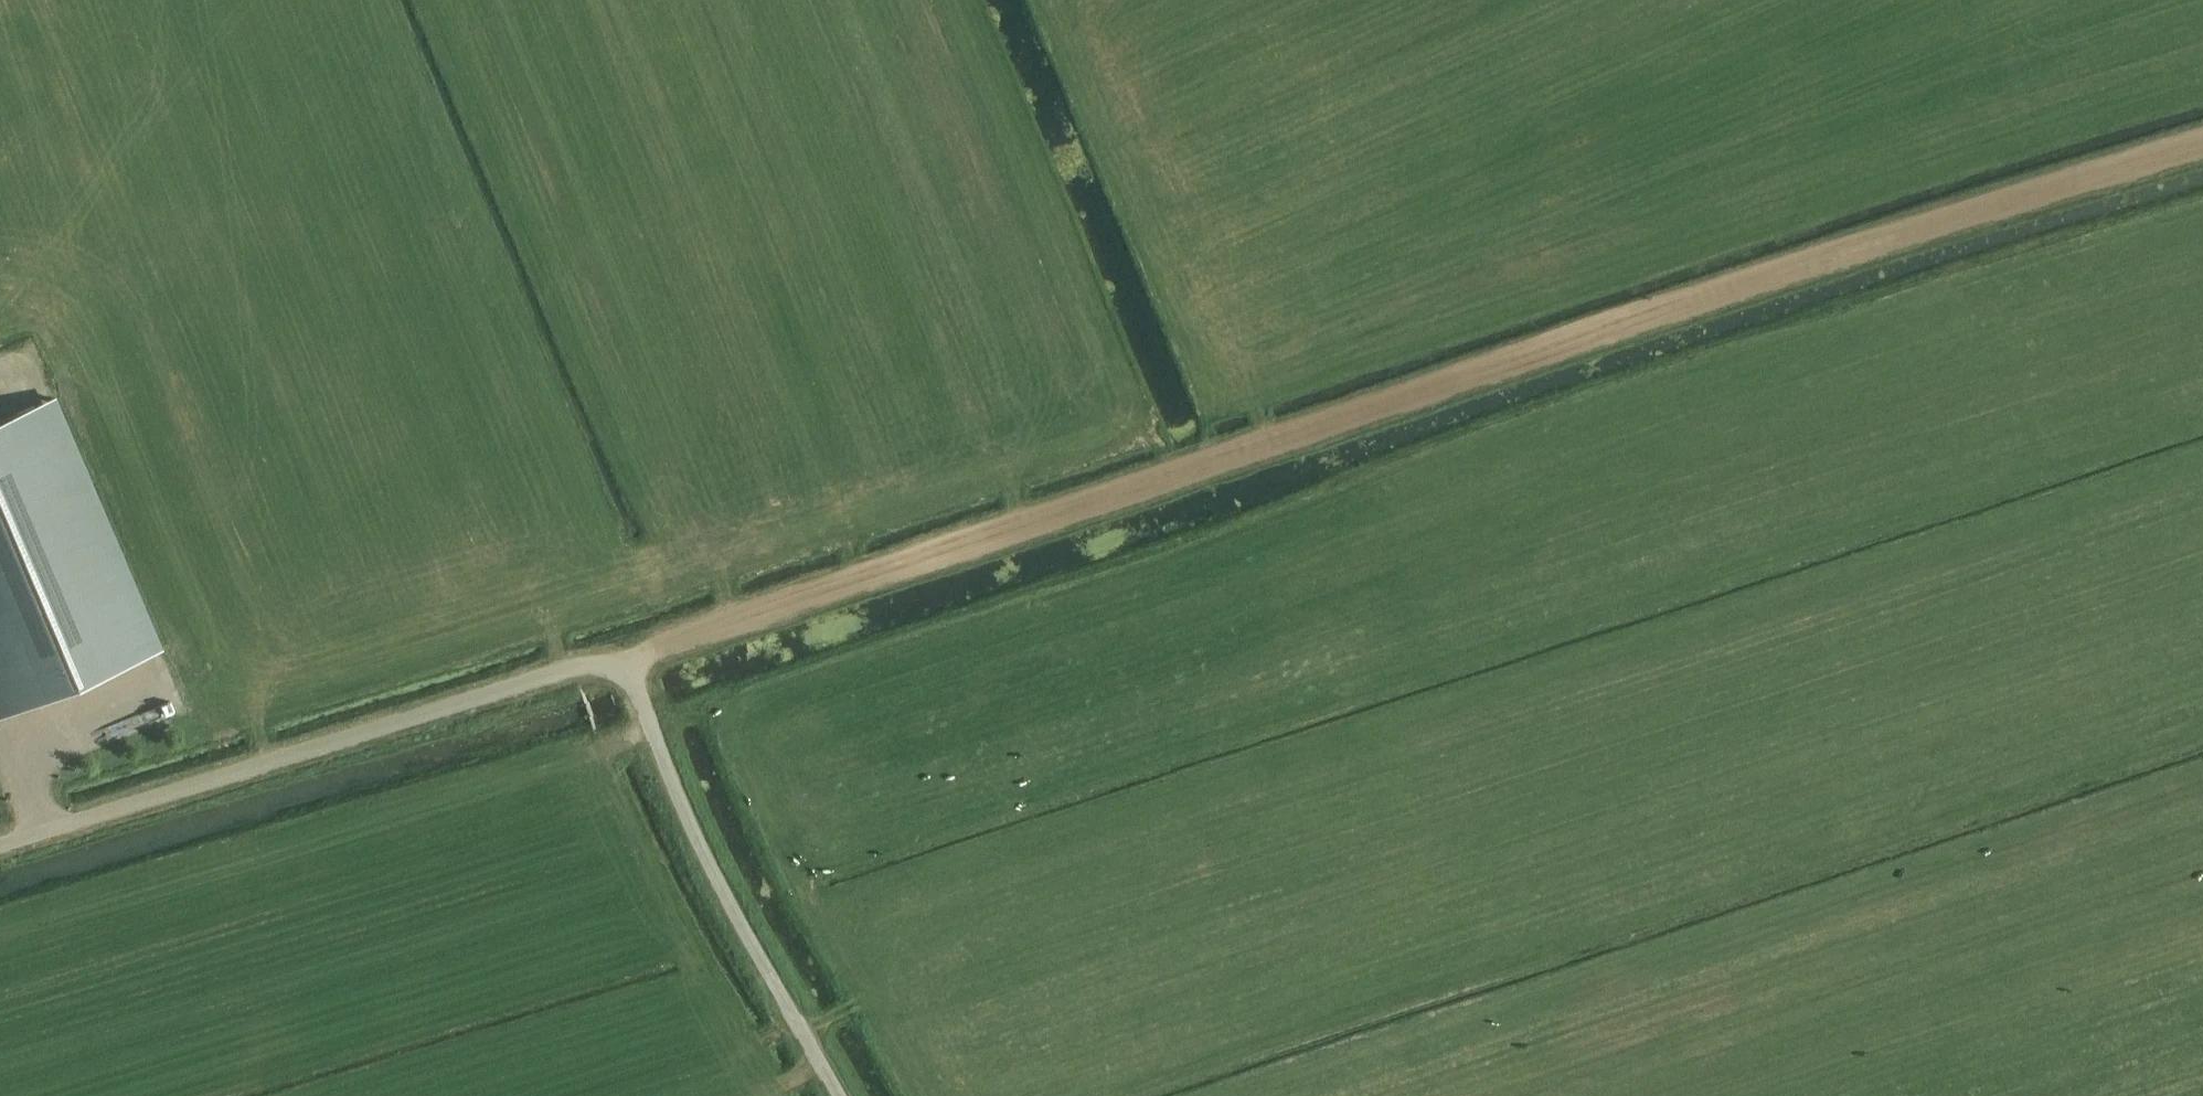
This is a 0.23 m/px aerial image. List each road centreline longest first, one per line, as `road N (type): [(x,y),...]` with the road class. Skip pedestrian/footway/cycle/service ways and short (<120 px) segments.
road 1 (track): [(2202,143),(1784,272),(663,643),(622,671)]
road 2 (unclassified): [(0,845),(581,665),(622,671)]
road 3 (unclassified): [(840,1095),(722,888),(622,671)]

